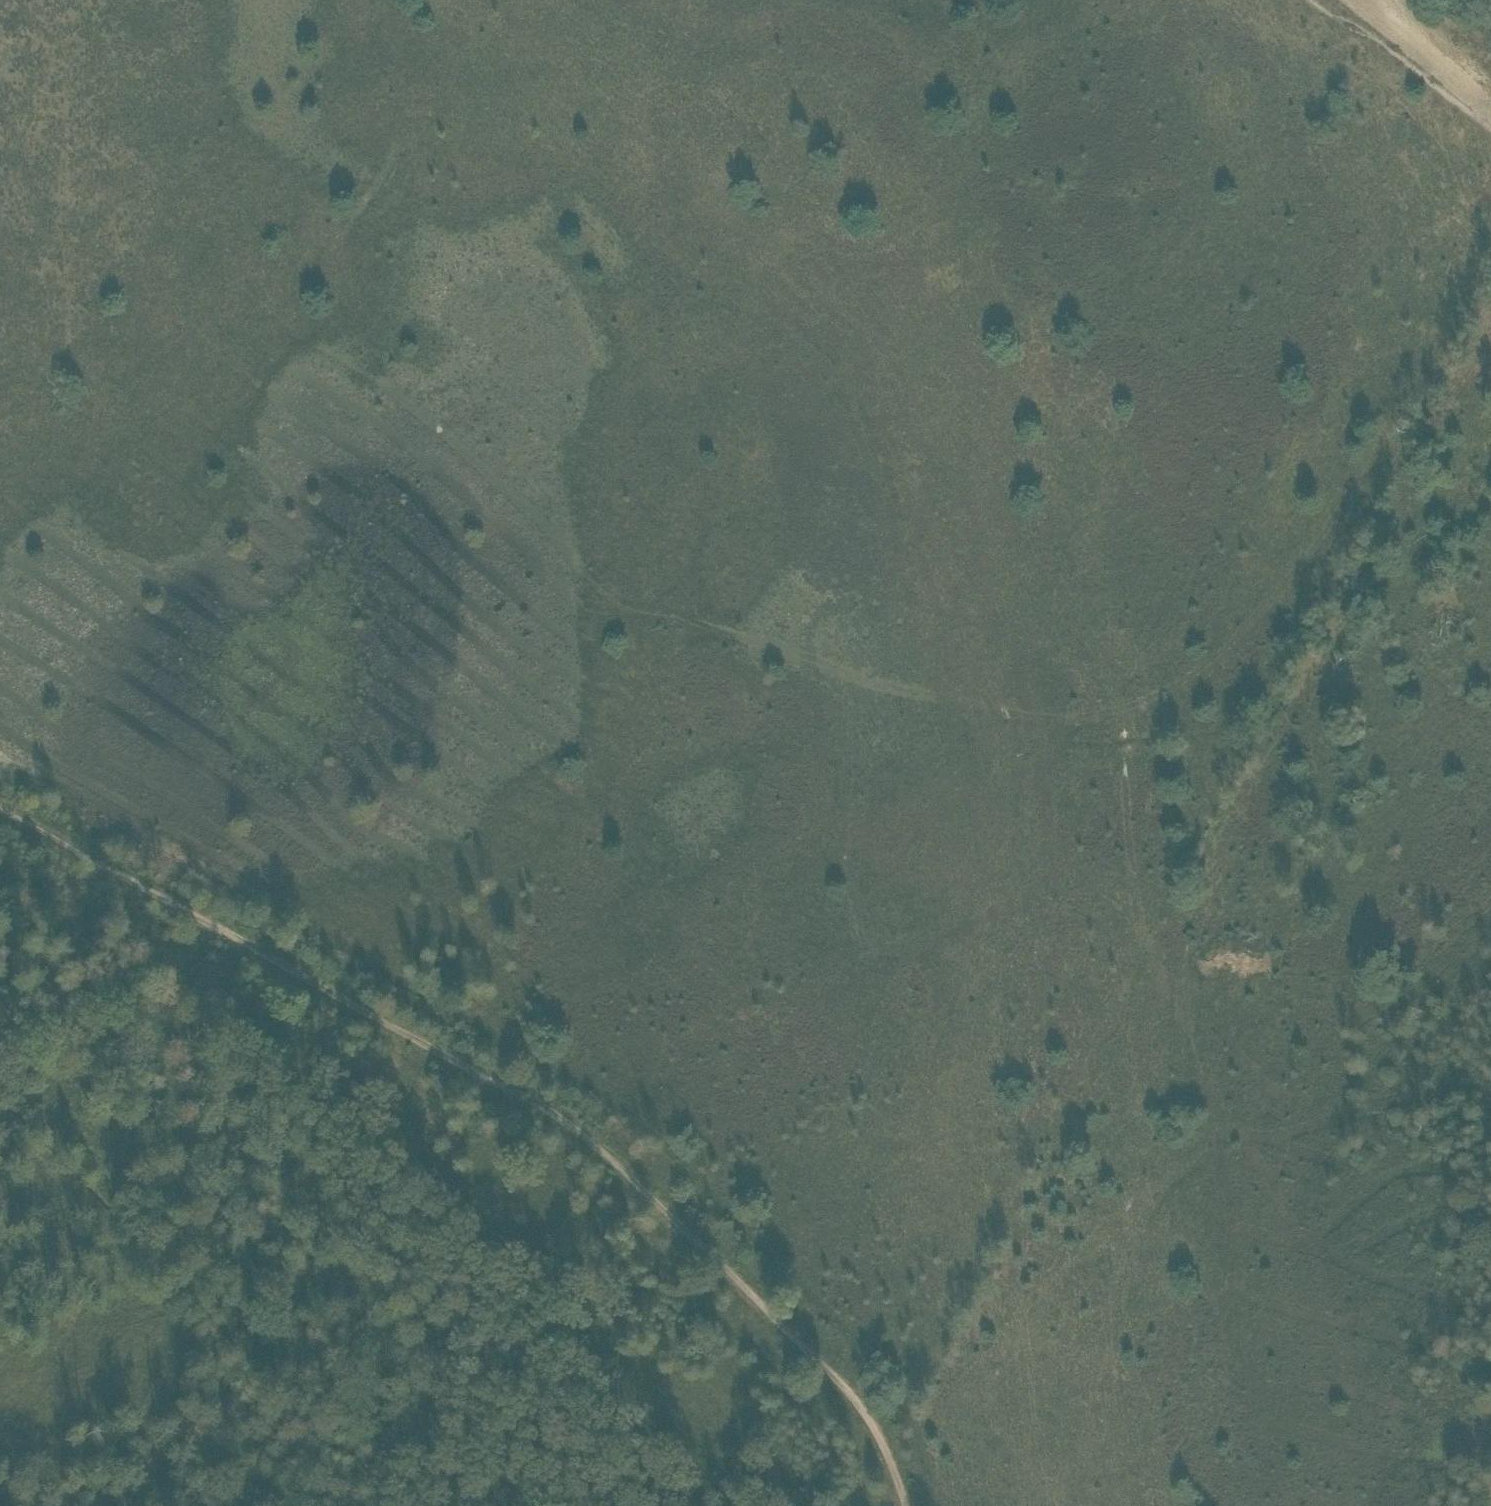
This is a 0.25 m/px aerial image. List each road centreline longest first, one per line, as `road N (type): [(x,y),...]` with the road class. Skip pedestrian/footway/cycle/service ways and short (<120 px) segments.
road 1 (track): [(484,1081),(533,1103),(593,1146),(836,1376),(886,1445),(905,1505)]
road 2 (track): [(0,807),(484,1081)]
road 3 (track): [(1361,0),(1490,105)]

